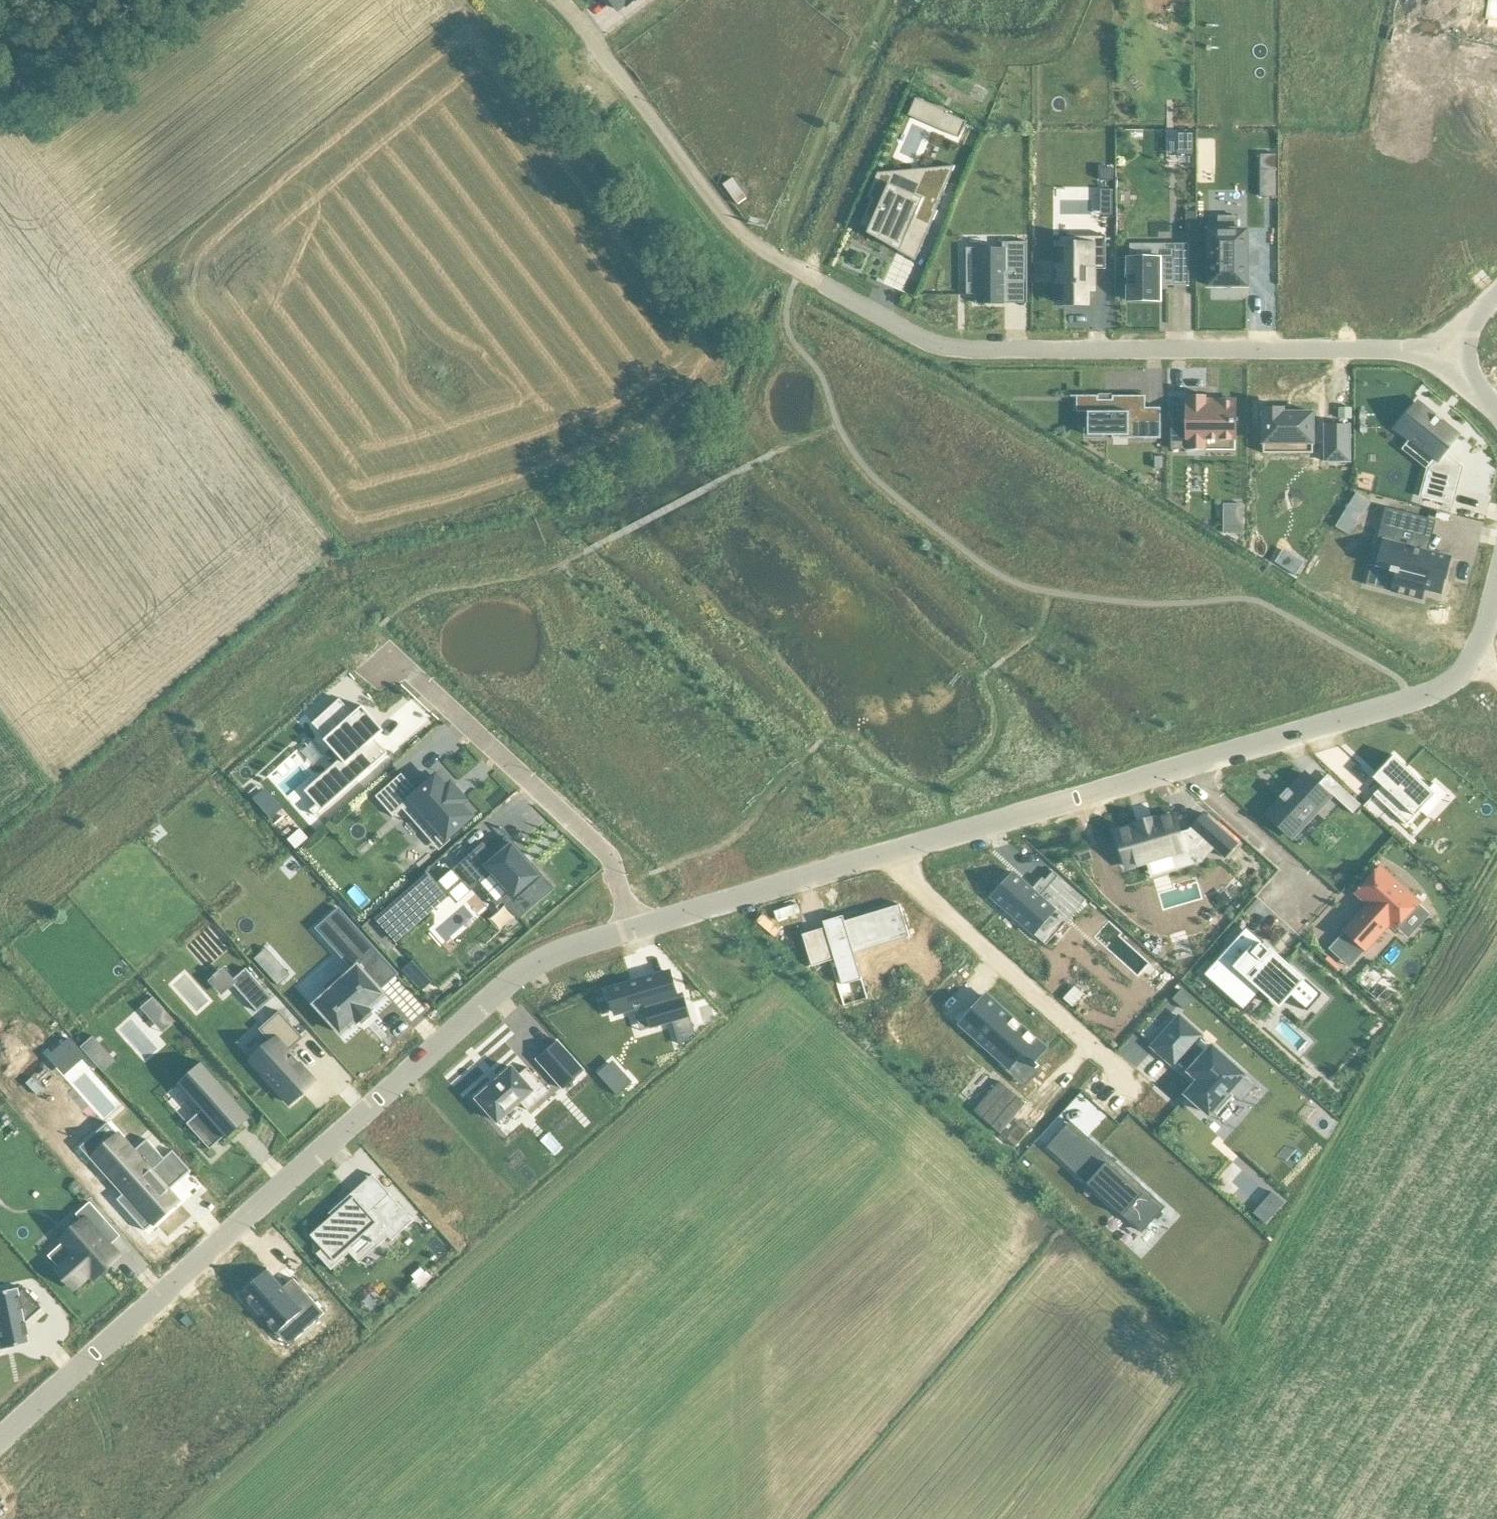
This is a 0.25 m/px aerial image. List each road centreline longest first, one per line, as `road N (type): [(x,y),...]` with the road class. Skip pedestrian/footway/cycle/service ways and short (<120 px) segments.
road 1 (residential): [(555,0),(591,33),(732,224),(825,286),(944,345),(1448,347)]
road 2 (residential): [(633,928),(560,950),(516,974),(0,1435)]
road 3 (residential): [(897,850),(905,875),(1258,1193)]
road 4 (residential): [(633,928),(599,842),(412,672),(385,667)]
road 5 (residential): [(1194,763),(897,850)]
road 6 (residential): [(1469,661),(1442,688),(1194,763)]
road 7 (residential): [(897,850),(633,928)]
road 8 (residential): [(1194,763),(1201,785),(1284,860),(1298,895)]

